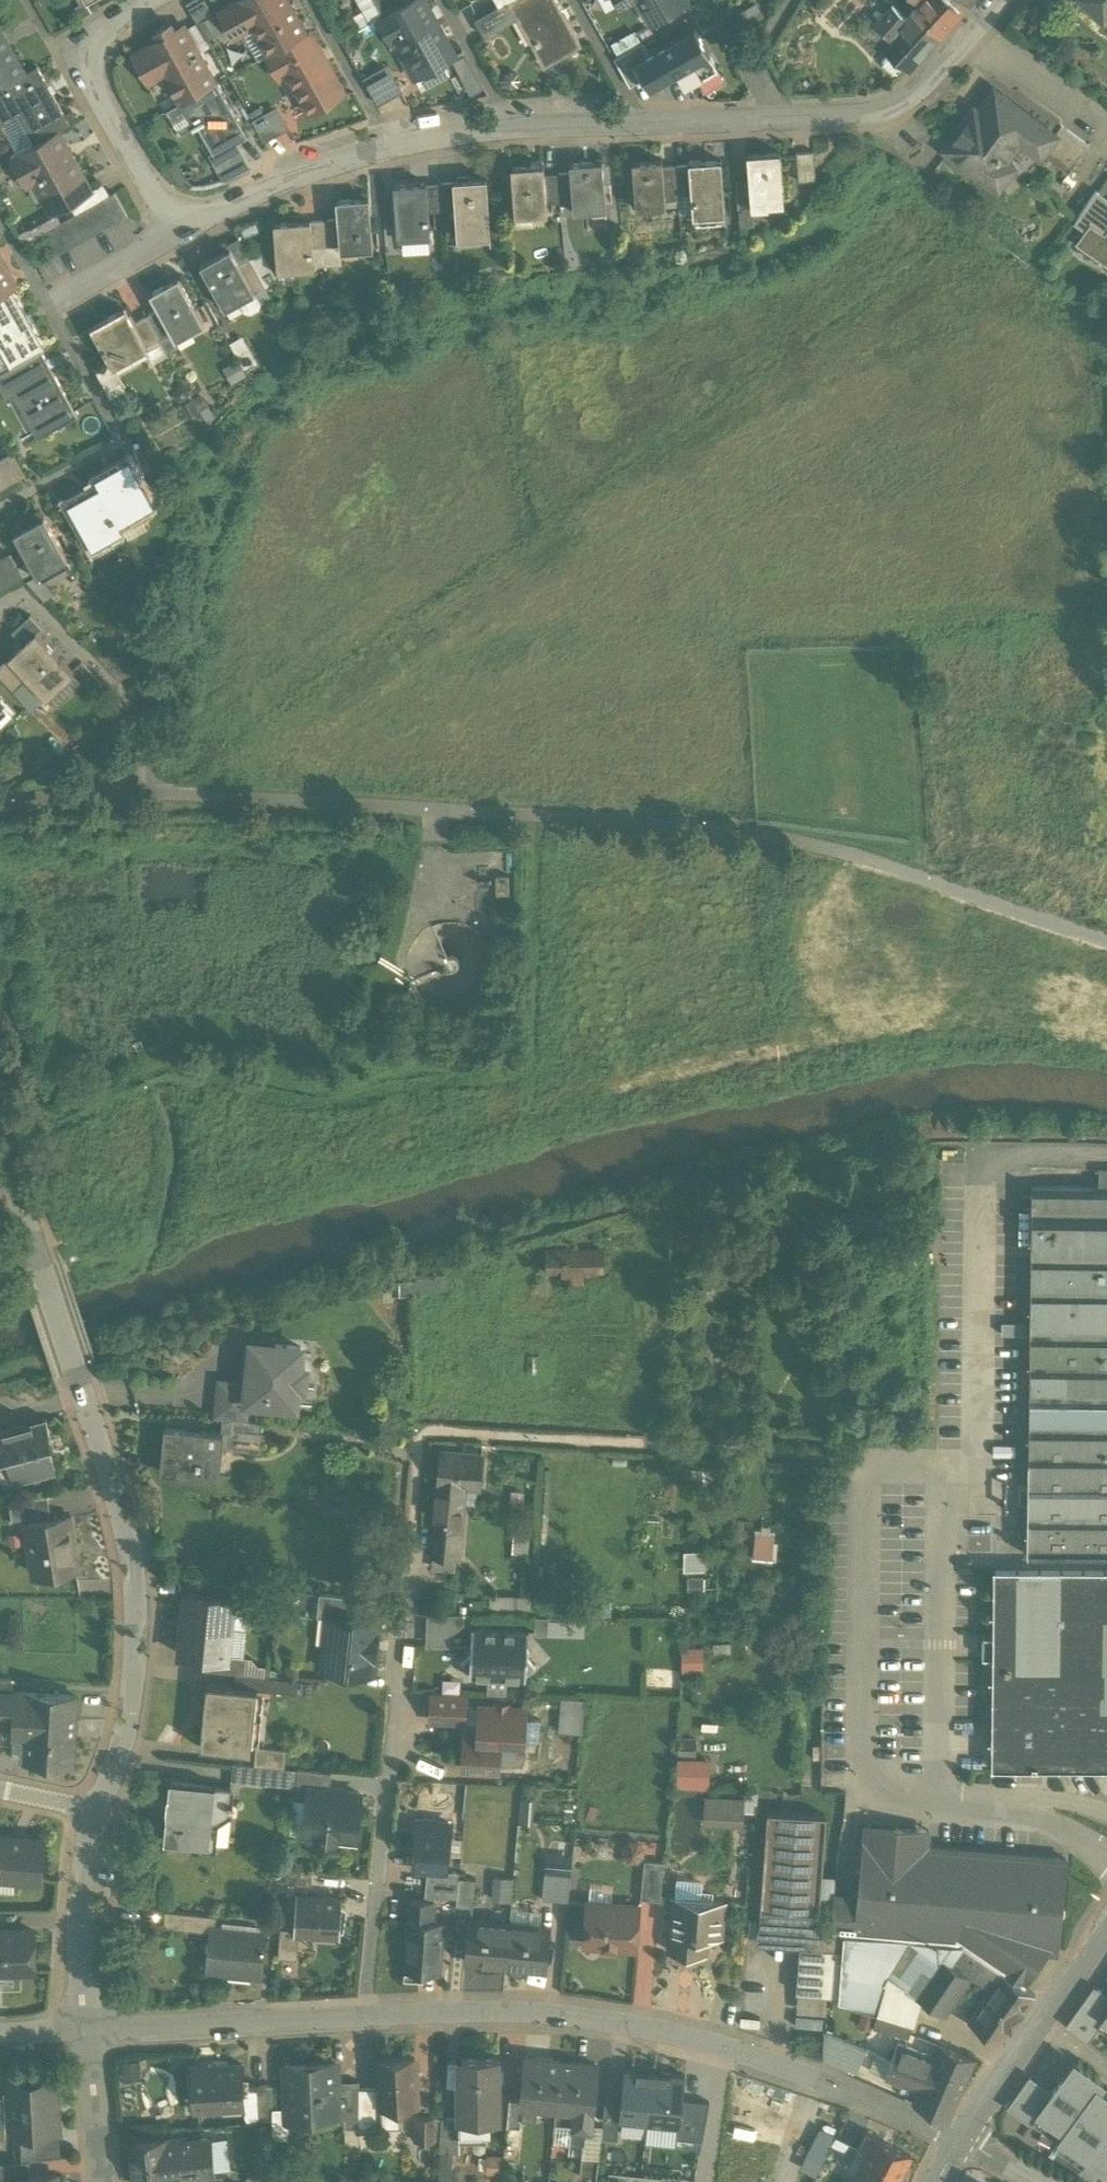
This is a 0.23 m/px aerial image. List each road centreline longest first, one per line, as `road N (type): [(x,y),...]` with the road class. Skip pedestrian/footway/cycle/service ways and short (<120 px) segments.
road 1 (residential): [(960,2138),(743,2050),(632,2023),(502,2009),(91,2030)]
road 2 (residential): [(0,1131),(130,1546),(134,1672),(103,1814)]
road 3 (residential): [(771,115),(514,126),(391,143),(287,178),(180,237)]
road 4 (residential): [(142,0),(98,29),(88,48),(92,84),(180,237)]
road 5 (residential): [(960,2138),(1106,1928)]
road 6 (residential): [(103,1814),(89,1881),(91,2030)]
road 7 (residential): [(180,237),(37,319)]
road 8 (residential): [(106,2181),(91,2030)]

